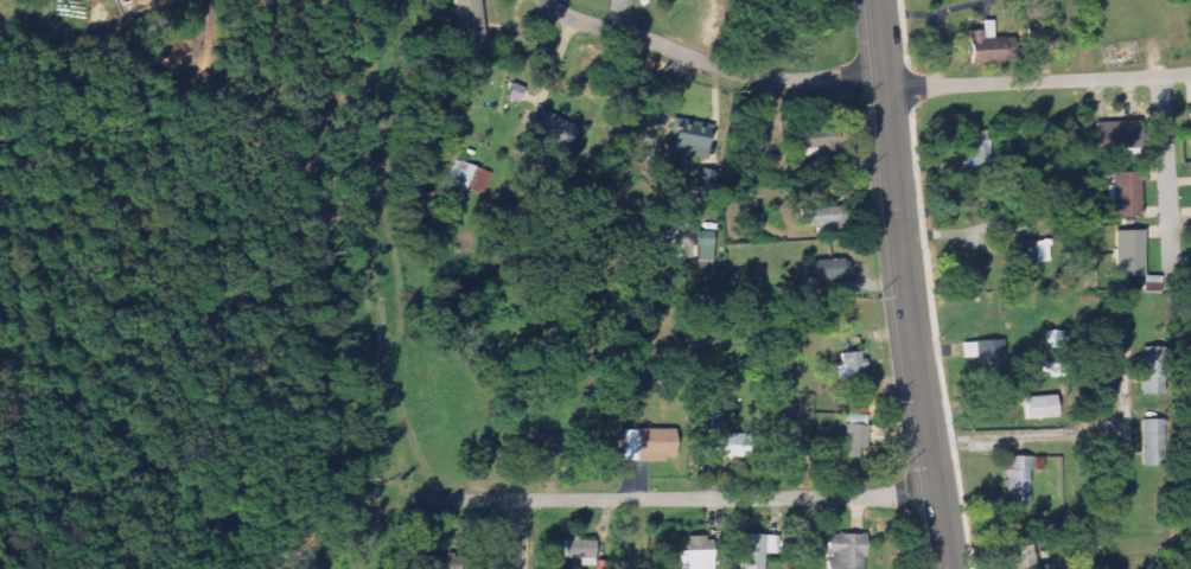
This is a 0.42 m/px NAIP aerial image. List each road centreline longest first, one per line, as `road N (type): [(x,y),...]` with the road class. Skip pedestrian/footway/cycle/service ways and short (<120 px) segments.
road 1 (residential): [(421,501),(936,498)]
road 2 (secondary): [(921,404),(877,0)]
road 3 (residential): [(885,82),(737,71),(573,18),(543,0)]
road 4 (residential): [(885,82),(1190,73)]
road 5 (residential): [(1161,75),(1177,290)]
road 6 (secondary): [(948,568),(921,404)]

